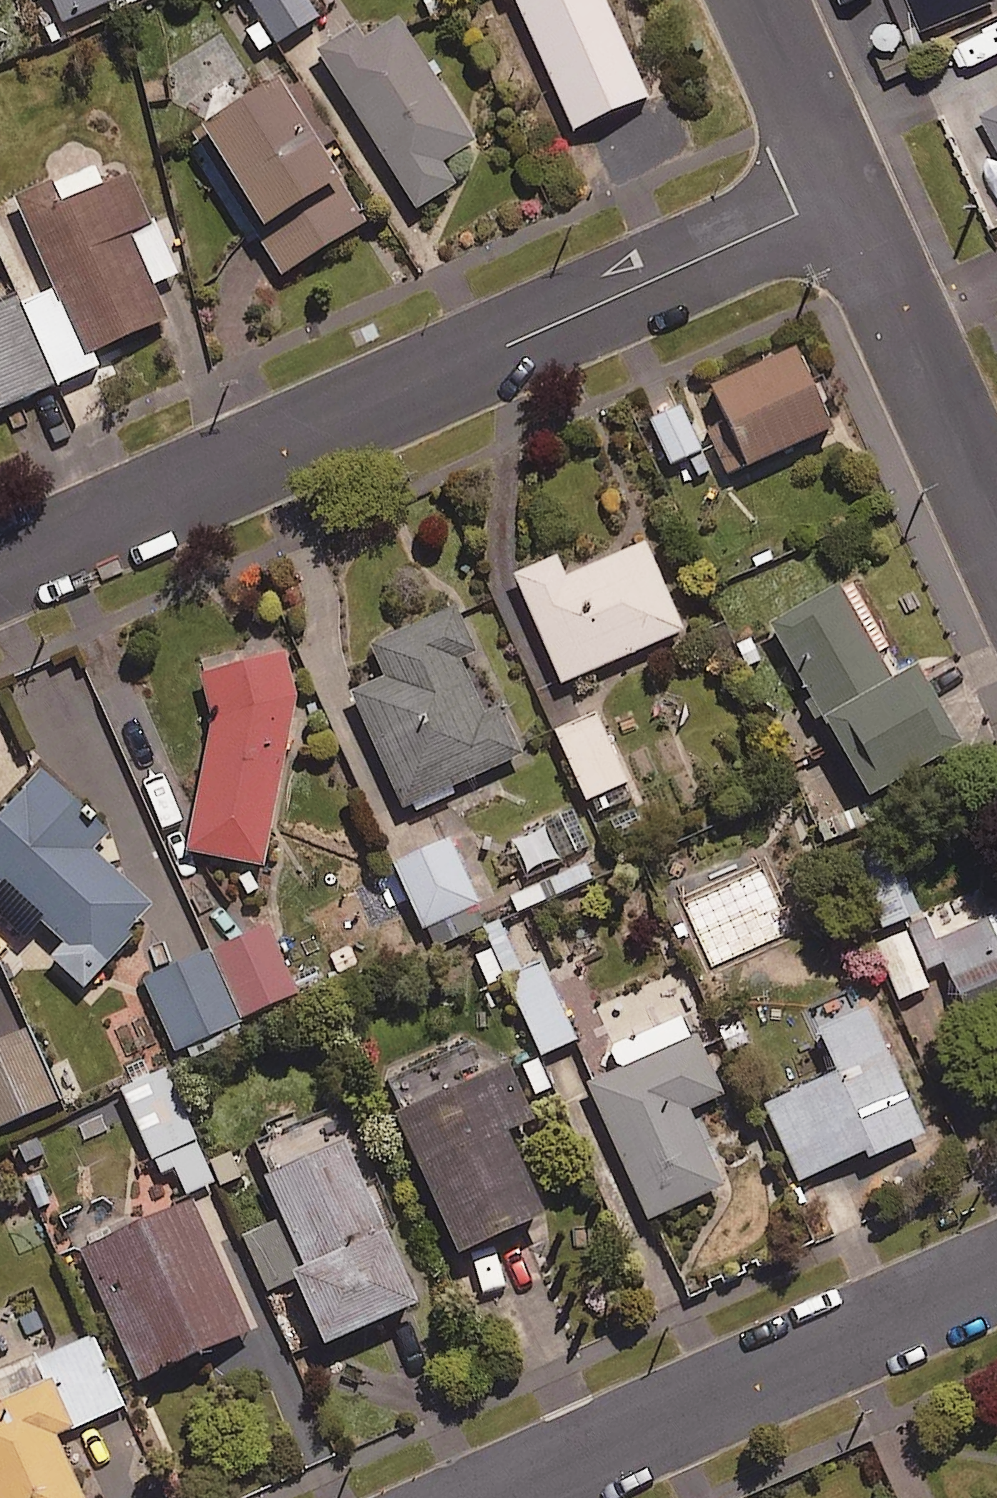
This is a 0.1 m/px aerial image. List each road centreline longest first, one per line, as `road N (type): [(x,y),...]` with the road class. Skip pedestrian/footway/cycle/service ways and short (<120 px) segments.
road 1 (residential): [(0,570),(841,193)]
road 2 (residential): [(497,1497),(996,1274)]
road 3 (residential): [(841,193),(996,543)]
road 4 (residential): [(756,0),(841,193)]

